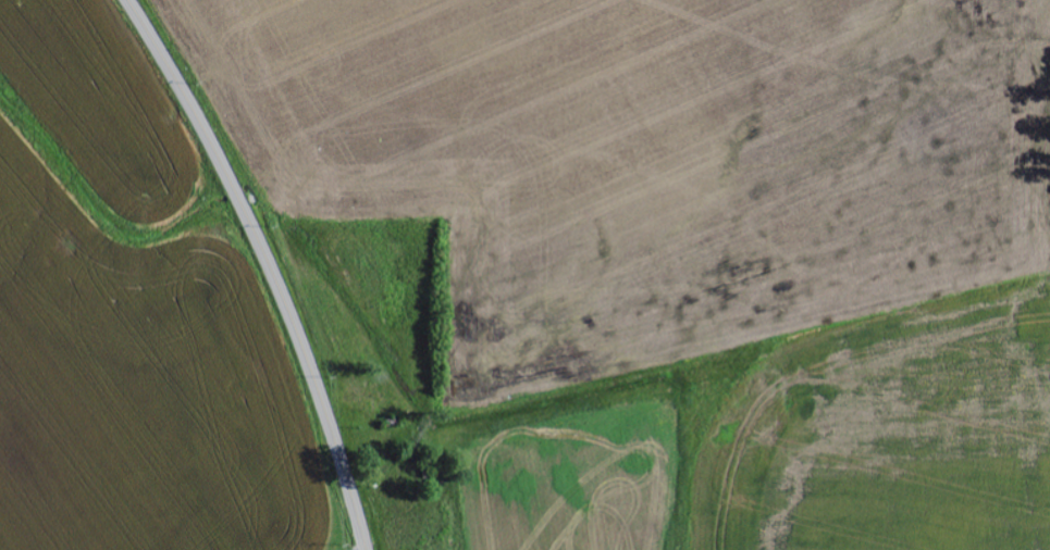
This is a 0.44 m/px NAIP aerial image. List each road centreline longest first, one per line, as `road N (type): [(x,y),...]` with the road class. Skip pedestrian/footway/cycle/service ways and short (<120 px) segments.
road 1 (secondary): [(367,549),(279,285),(210,140),(128,0)]

